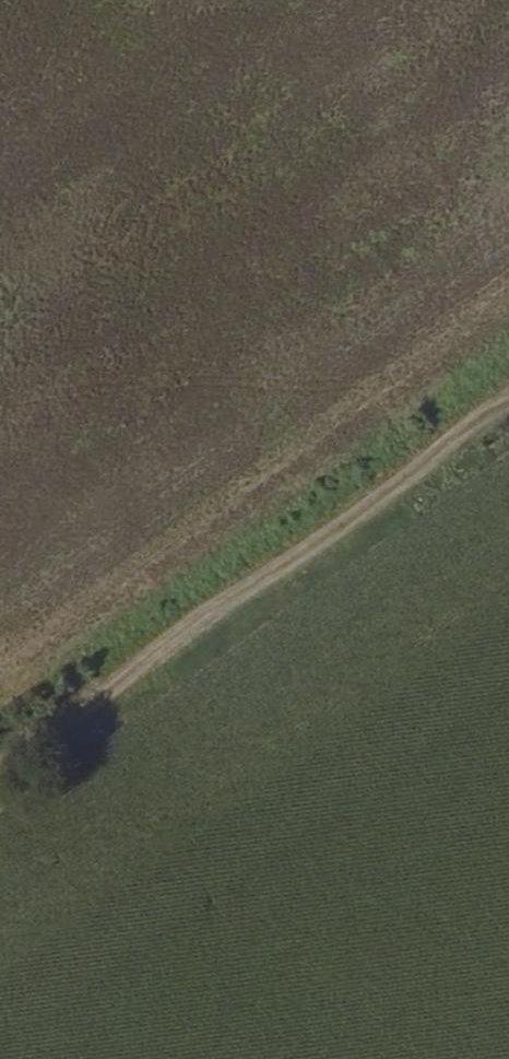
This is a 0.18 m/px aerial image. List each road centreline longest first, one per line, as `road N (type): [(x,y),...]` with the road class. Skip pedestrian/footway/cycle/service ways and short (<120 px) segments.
road 1 (track): [(0,770),(508,409)]

